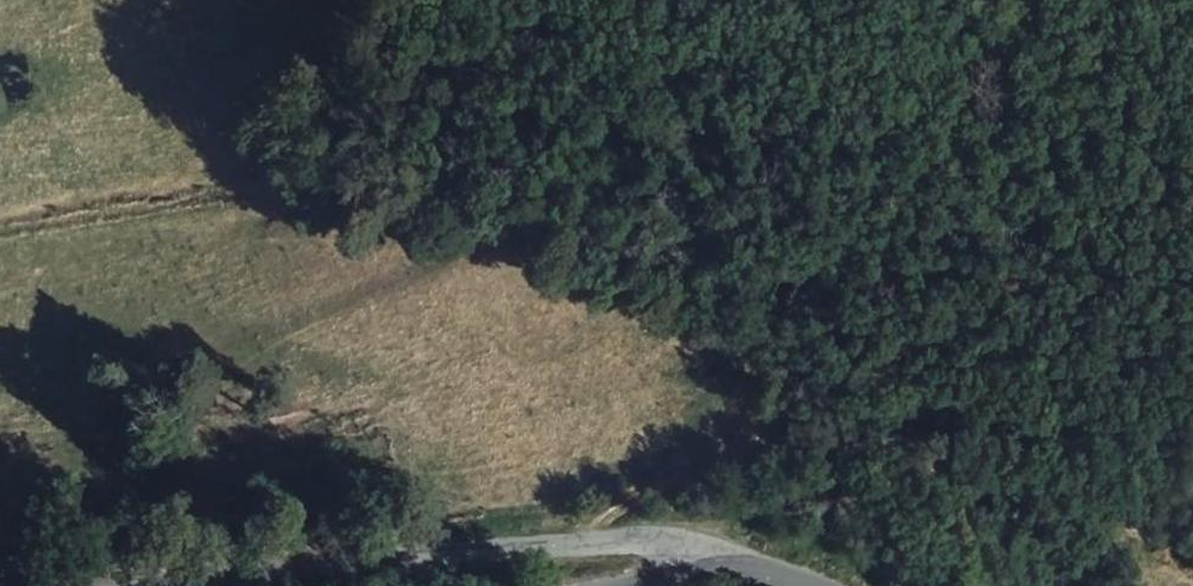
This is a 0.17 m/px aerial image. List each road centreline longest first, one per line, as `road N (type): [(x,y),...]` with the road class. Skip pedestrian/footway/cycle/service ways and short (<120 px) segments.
road 1 (track): [(762,417),(771,384),(757,339),(736,316),(593,237),(457,186),(352,170),(307,189),(284,188),(269,166),(280,133),(378,0)]
road 2 (track): [(1147,585),(1135,516),(984,466),(932,430),(878,421),(826,426),(762,417),(591,525),(585,541)]
road 3 (unclassified): [(240,585),(585,541),(643,543),(726,562)]

